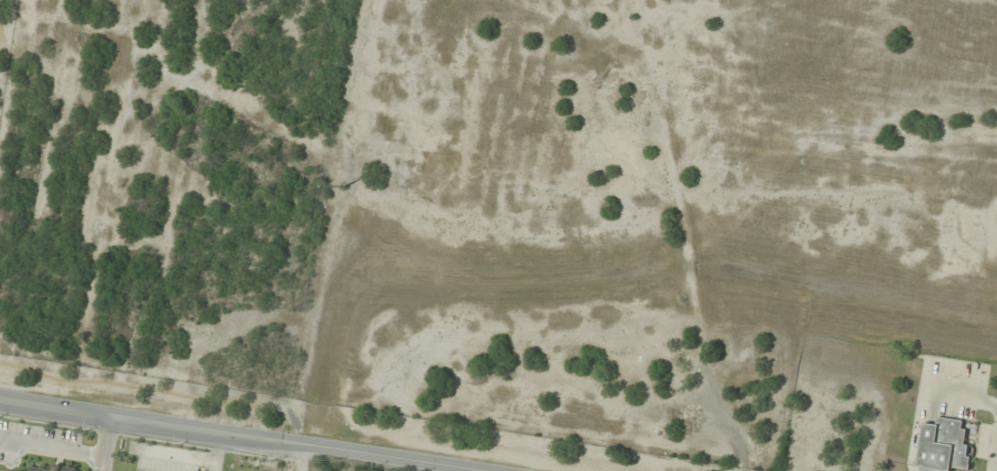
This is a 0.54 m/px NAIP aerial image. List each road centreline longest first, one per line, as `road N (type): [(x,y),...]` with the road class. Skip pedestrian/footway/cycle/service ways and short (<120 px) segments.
road 1 (tertiary): [(473,470),(0,394)]

